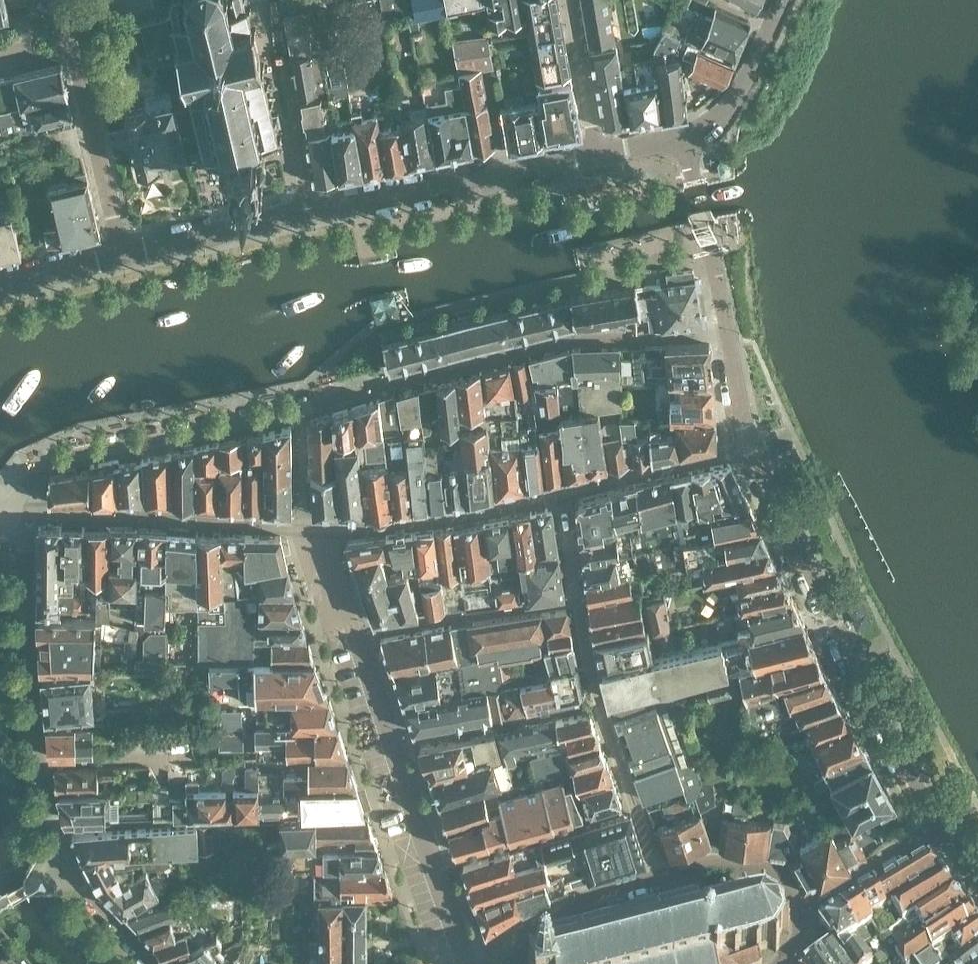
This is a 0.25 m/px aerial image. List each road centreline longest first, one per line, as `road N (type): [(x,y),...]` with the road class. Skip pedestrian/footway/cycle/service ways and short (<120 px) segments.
road 1 (residential): [(731,336),(572,338),(298,409),(81,452),(36,473),(18,512)]
road 2 (residential): [(940,829),(848,658),(754,445),(731,336)]
road 3 (residential): [(663,873),(598,702),(574,599),(353,633)]
road 4 (residential): [(18,512),(39,765),(55,828),(96,899),(160,963)]
road 5 (residential): [(468,960),(353,633)]
road 6 (residential): [(312,210),(599,155)]
road 7 (residential): [(124,255),(70,39)]
road 8 (residential): [(663,873),(468,960)]
road 9 (residential): [(312,210),(268,6)]
road 10 (residential): [(731,336),(689,139)]
road 11 (residential): [(124,255),(312,210)]
road 12 (residential): [(689,139),(721,120),(785,0)]
road 13 (residential): [(800,909),(940,829)]
road 14 (residential): [(599,155),(570,0)]
road 15 (residential): [(800,909),(785,887),(740,862),(663,873)]
road 16 (residential): [(0,286),(124,255)]

